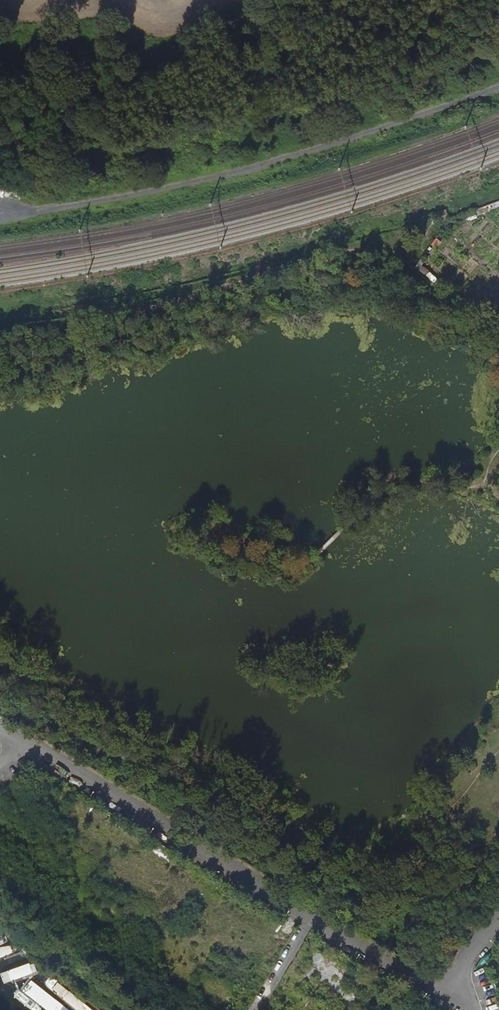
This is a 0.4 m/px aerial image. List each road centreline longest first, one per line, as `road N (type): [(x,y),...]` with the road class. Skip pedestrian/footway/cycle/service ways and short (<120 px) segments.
road 1 (track): [(498,337),(374,246),(0,328)]
road 2 (residential): [(458,972),(449,984),(423,986),(0,730)]

